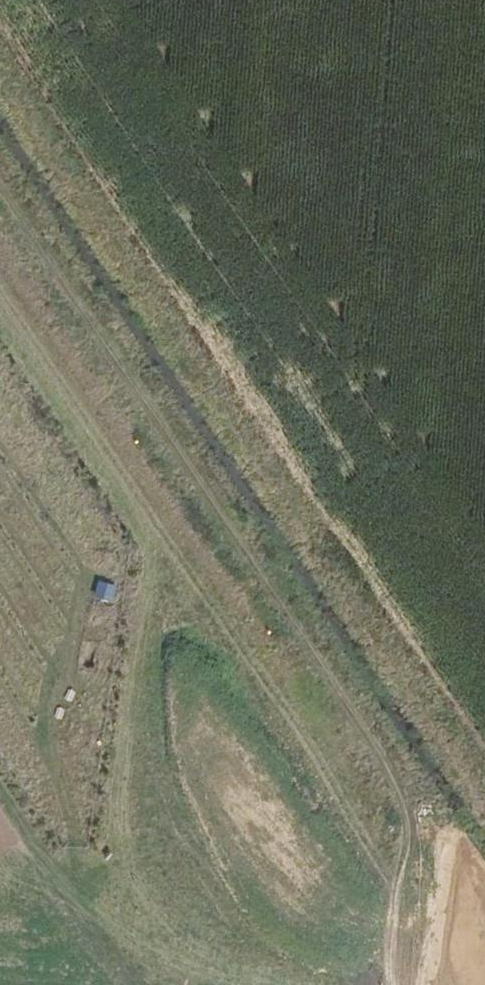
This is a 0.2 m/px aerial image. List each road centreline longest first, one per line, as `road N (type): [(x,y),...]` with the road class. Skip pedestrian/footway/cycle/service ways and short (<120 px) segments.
road 1 (track): [(0,183),(394,779),(409,807),(407,865)]
road 2 (track): [(0,281),(287,738),(359,832),(407,865)]
road 3 (track): [(162,537),(124,811),(140,877),(186,938),(232,963),(308,984)]
road 4 (track): [(387,984),(407,865)]

